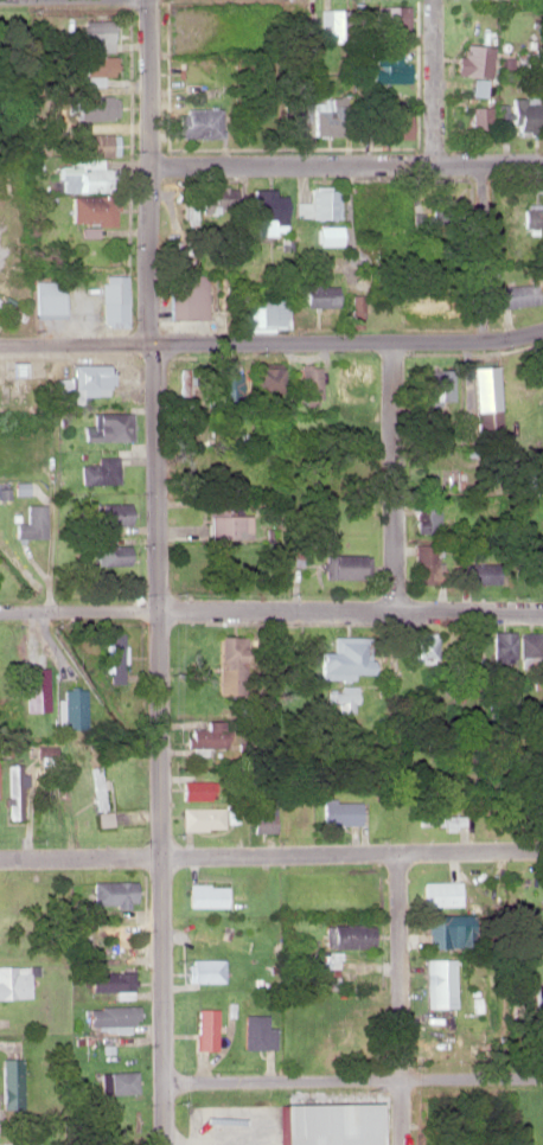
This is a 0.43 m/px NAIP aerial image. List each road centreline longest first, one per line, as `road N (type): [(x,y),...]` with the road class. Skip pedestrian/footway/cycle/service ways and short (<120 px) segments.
road 1 (tertiary): [(163,1144),(152,341)]
road 2 (residential): [(542,849),(0,858)]
road 3 (residential): [(542,614),(0,612)]
road 4 (residential): [(542,162),(148,165)]
road 5 (tertiary): [(542,328),(484,339),(152,341)]
road 6 (residential): [(152,341),(145,0)]
road 7 (residential): [(399,1144),(398,851)]
road 8 (residential): [(394,614),(392,339)]
road 9 (residential): [(398,1077),(162,1079)]
road 10 (residential): [(64,344),(53,559)]
road 11 (residential): [(484,339),(483,162)]
road 12 (residential): [(435,162),(434,0)]
road 13 (tertiary): [(152,341),(0,344)]
road 14 (residential): [(542,1076),(398,1077)]

